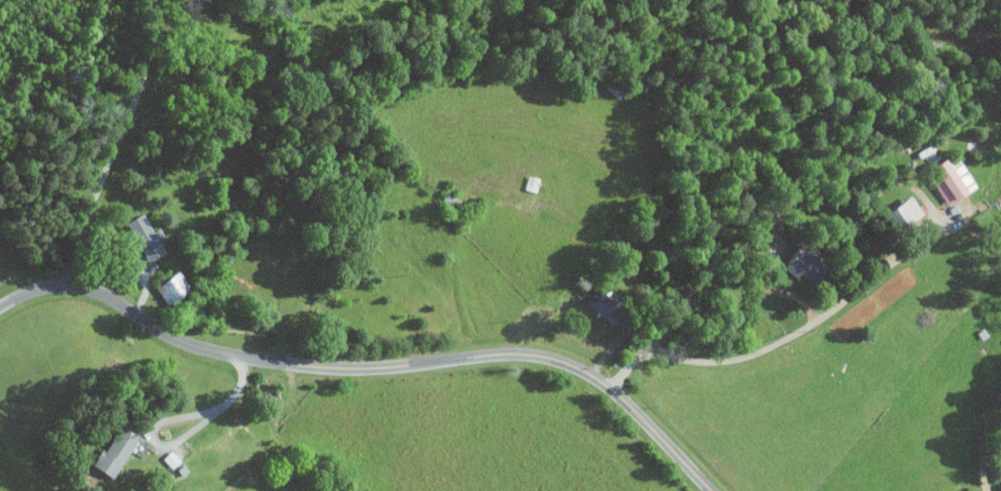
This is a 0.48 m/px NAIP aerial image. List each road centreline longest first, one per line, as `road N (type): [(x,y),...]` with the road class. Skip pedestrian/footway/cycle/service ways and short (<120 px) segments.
road 1 (residential): [(0,308),(47,287),(71,286),(204,351),(314,368),(542,356),(612,392),(710,490)]

